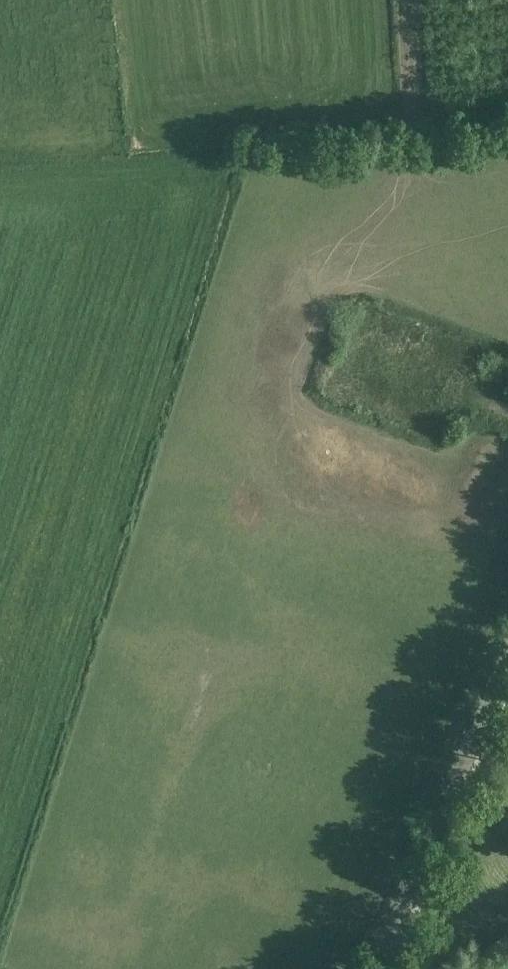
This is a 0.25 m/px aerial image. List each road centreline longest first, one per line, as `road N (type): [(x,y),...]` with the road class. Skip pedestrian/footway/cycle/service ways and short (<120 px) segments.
road 1 (tertiary): [(375,968),(507,646)]

